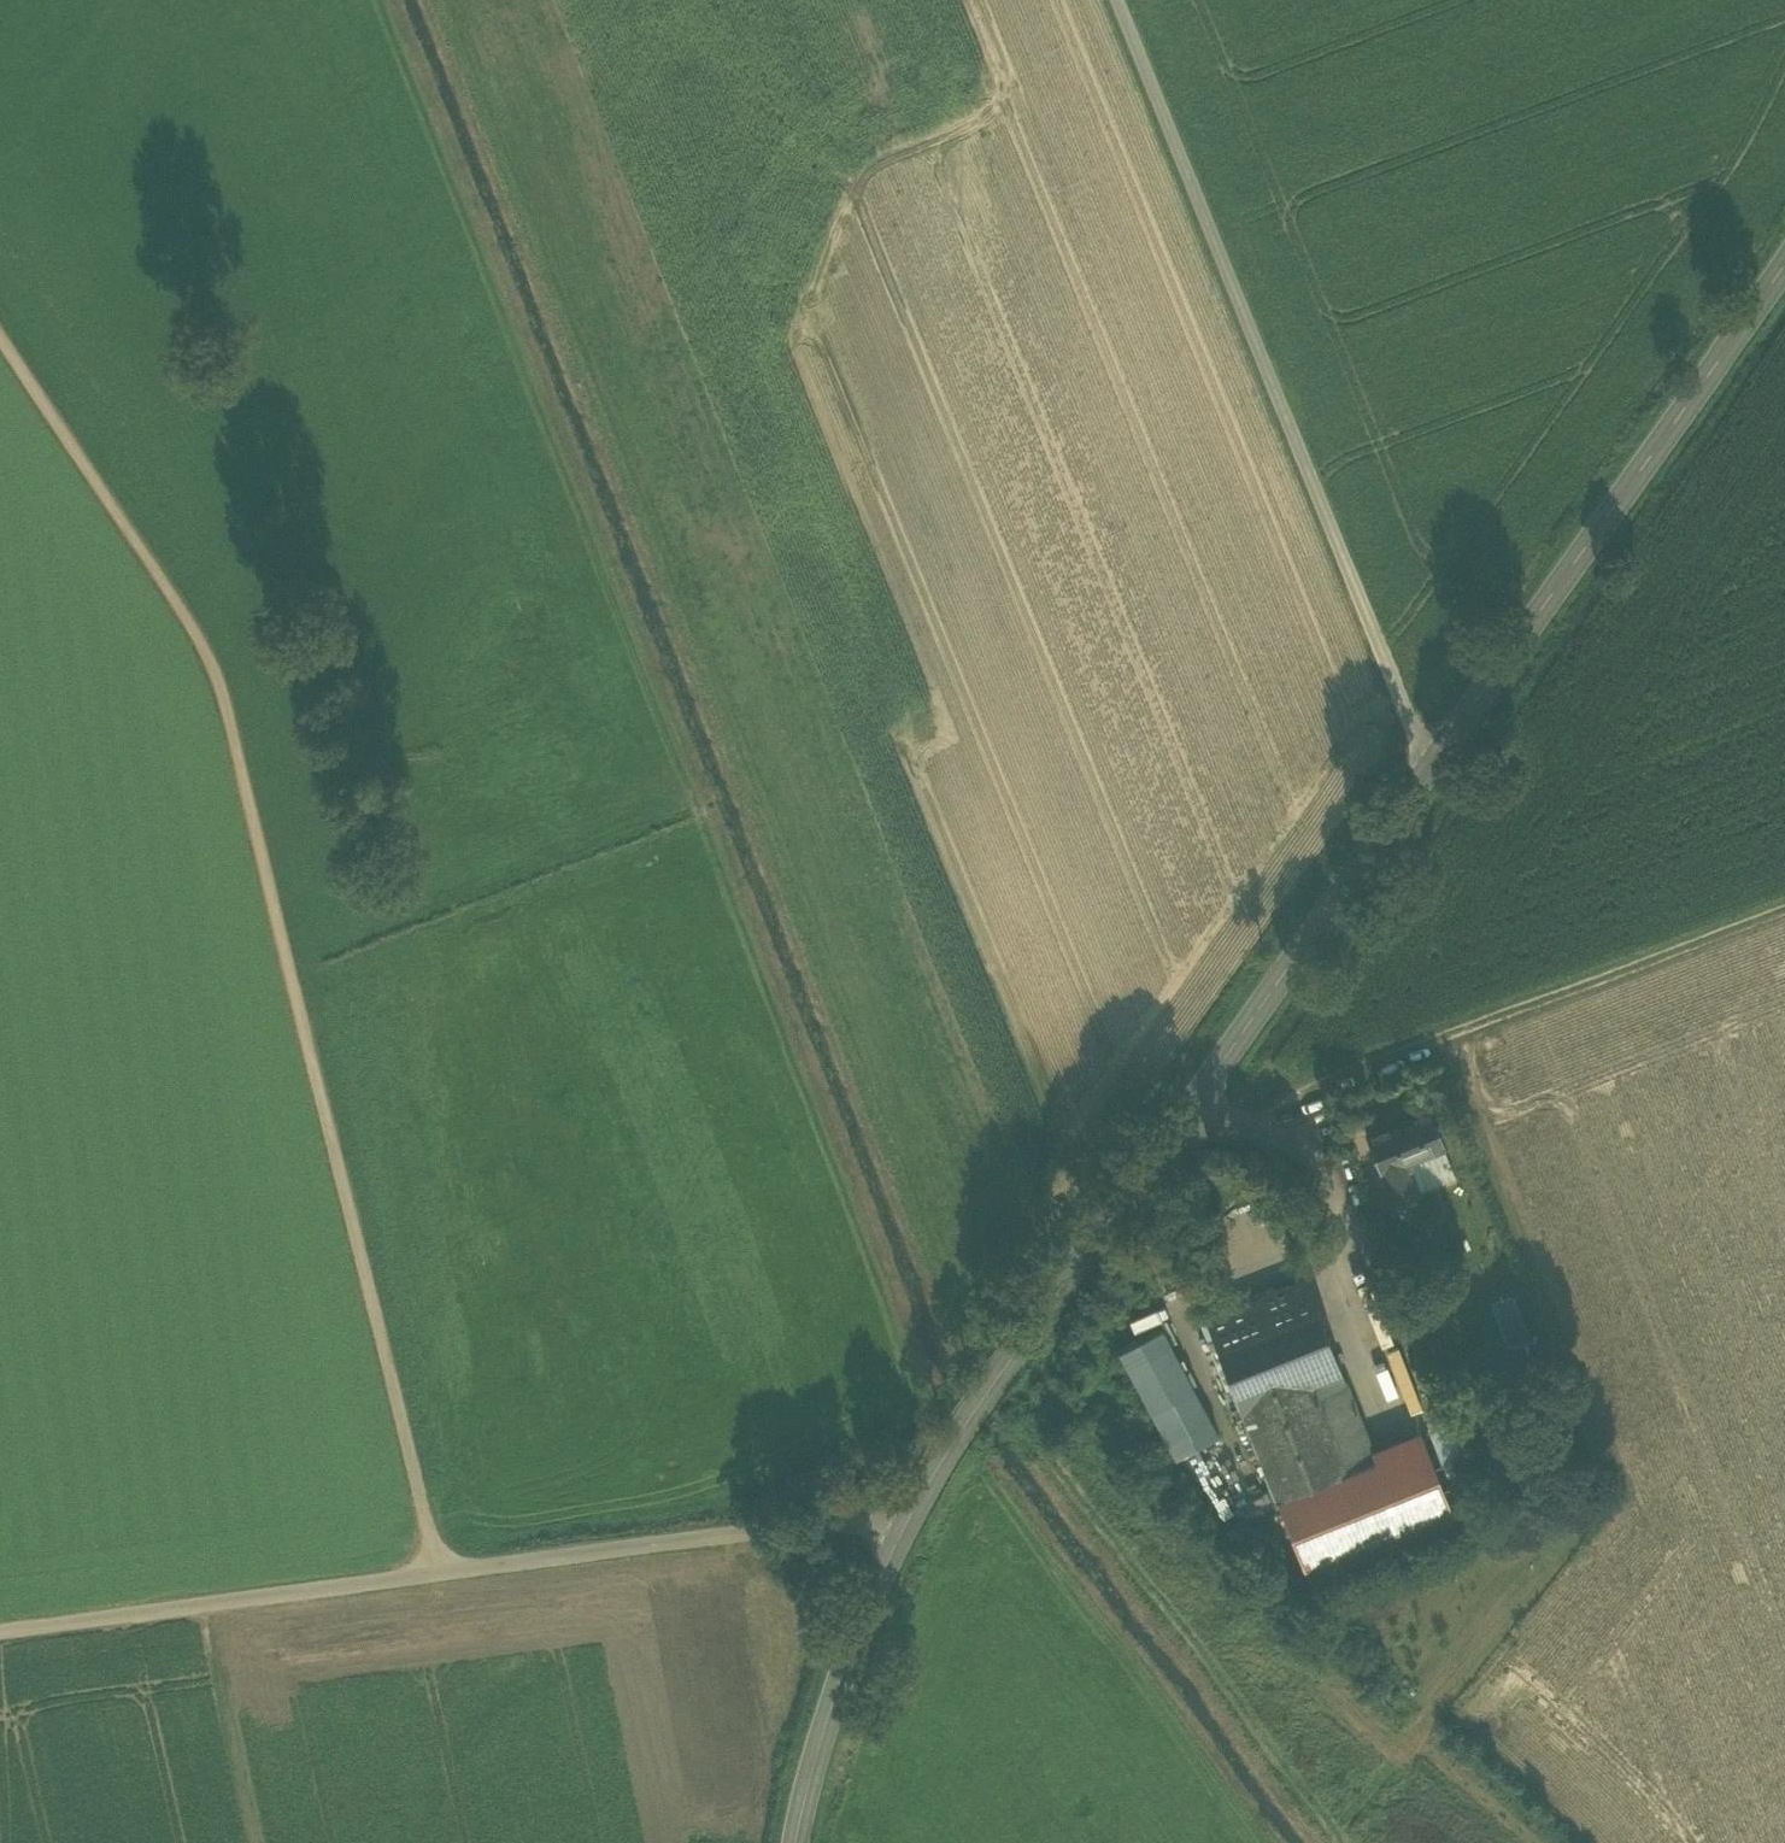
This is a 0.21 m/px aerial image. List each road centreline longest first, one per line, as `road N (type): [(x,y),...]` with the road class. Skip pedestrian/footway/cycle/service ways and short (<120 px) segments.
road 1 (track): [(445,1573),(215,666),(0,339)]
road 2 (residential): [(0,1631),(905,1516)]
road 3 (secondary): [(905,1516),(1425,771)]
road 4 (residential): [(1119,0),(1425,771)]
road 5 (track): [(1784,907),(1235,1125),(1179,1121)]
road 6 (secondary): [(1425,771),(1784,259)]
road 7 (secondary): [(797,1842),(834,1699),(905,1516)]
road 8 (track): [(260,1842),(205,1604)]

